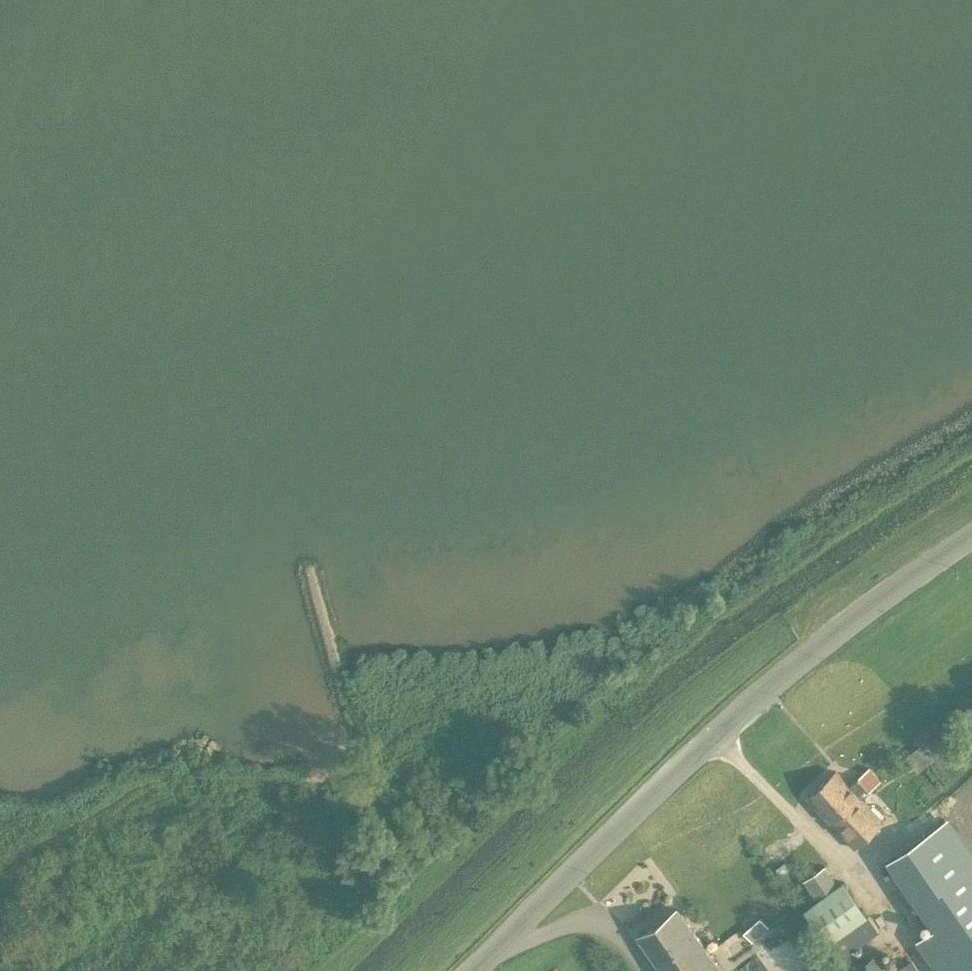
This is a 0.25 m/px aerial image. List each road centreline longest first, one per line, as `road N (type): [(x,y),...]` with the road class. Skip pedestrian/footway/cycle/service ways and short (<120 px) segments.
road 1 (secondary): [(482,970),(769,691),(971,539)]

